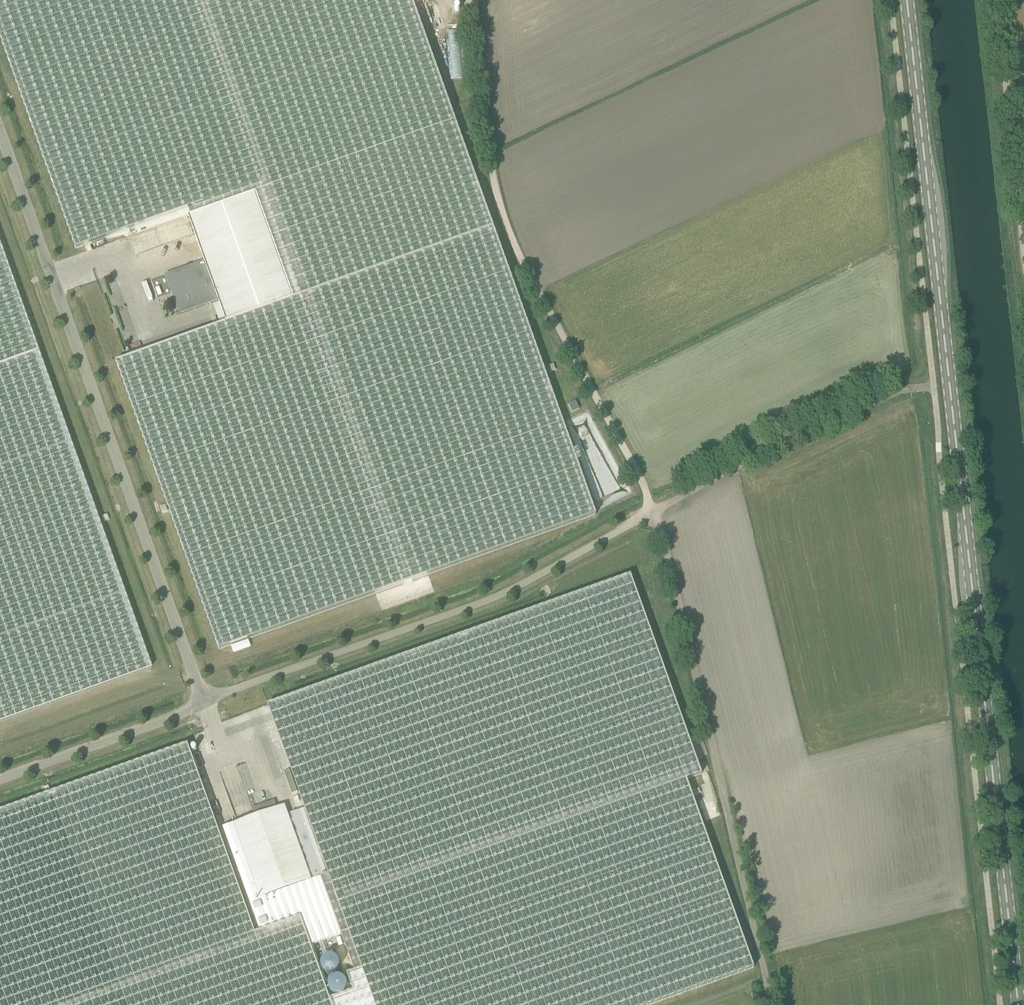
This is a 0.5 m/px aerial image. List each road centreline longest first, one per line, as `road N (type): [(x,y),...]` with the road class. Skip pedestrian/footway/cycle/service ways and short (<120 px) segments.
road 1 (primary): [(1018,1004),(910,0)]
road 2 (unclassified): [(203,699),(0,131)]
road 3 (track): [(653,512),(505,221),(474,0)]
road 4 (unclassified): [(772,1004),(653,512)]
road 5 (unclassified): [(203,699),(500,595),(653,512)]
road 6 (unclassified): [(653,512),(826,424),(909,388),(933,386)]
road 7 (track): [(1023,277),(995,0)]
road 8 (unclassified): [(0,780),(188,712),(203,699)]

